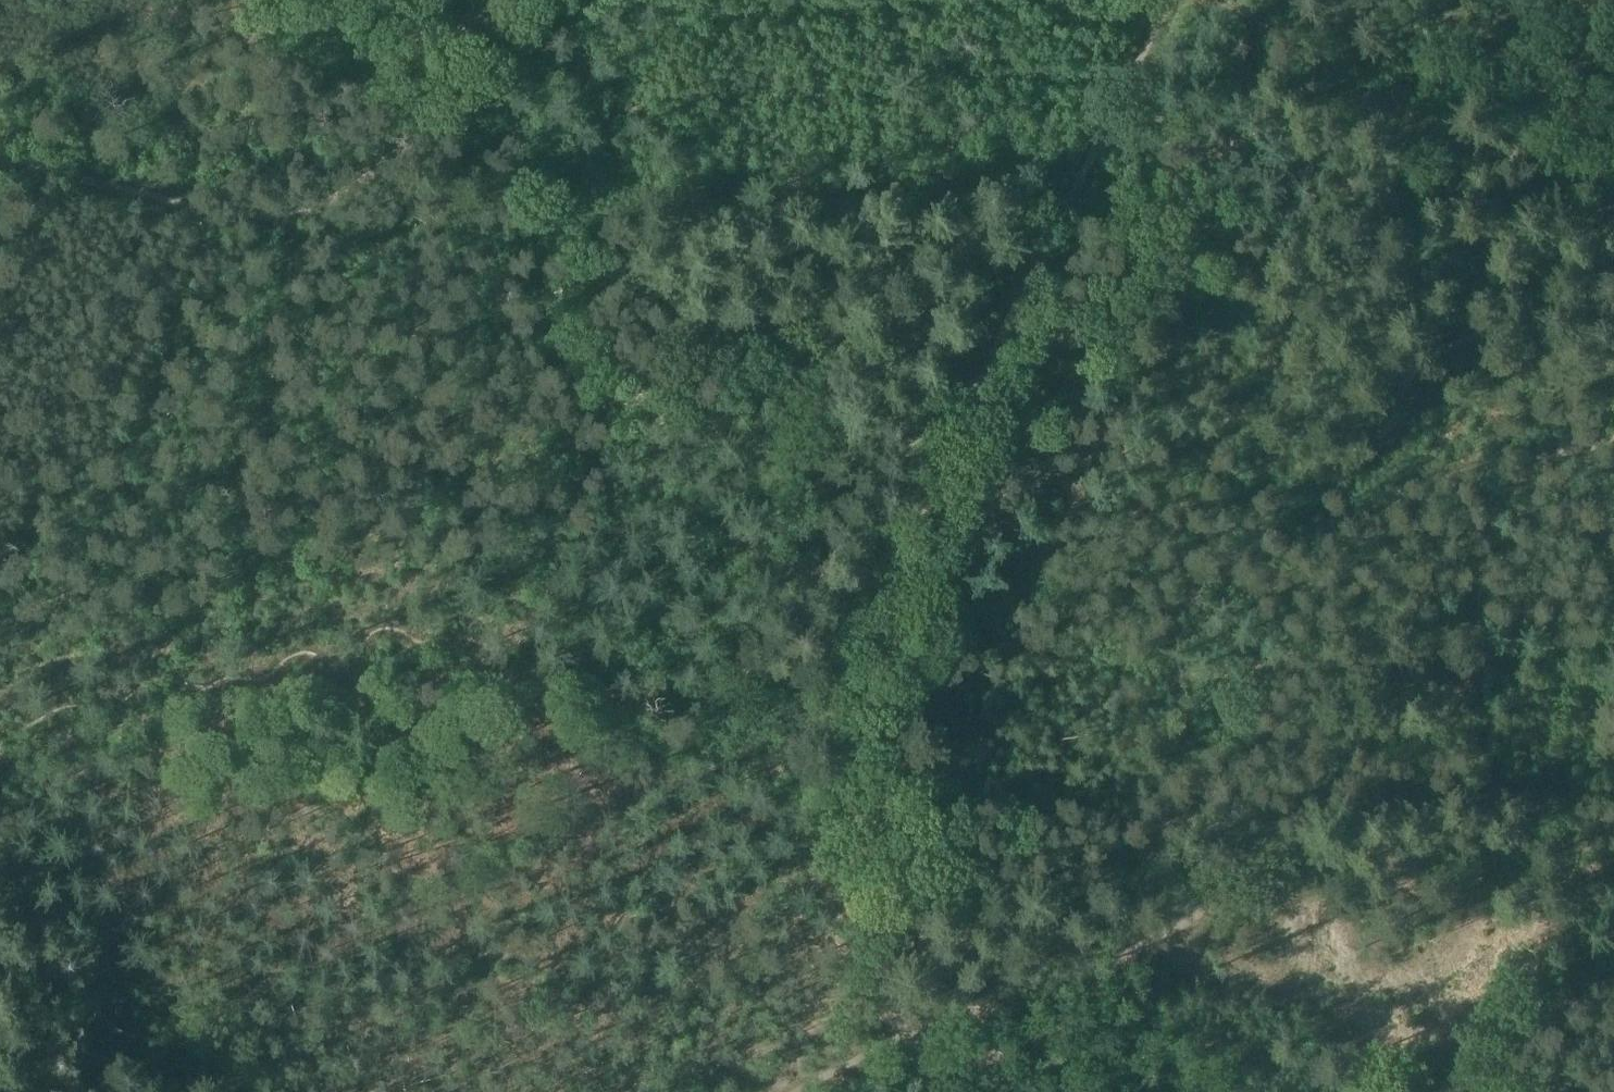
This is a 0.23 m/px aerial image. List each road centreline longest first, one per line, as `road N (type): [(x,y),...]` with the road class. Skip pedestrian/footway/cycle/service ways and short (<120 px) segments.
road 1 (track): [(0,756),(239,700),(441,671),(860,719)]
road 2 (track): [(901,585),(1114,660),(1210,679),(1270,681),(1334,620),(1480,642),(1613,691)]
road 3 (track): [(969,395),(854,337),(721,333),(671,309),(553,204),(384,133)]
road 4 (track): [(901,585),(969,395),(1169,0)]
road 5 (track): [(0,170),(303,209),(384,133),(480,0)]
road 6 (track): [(1207,0),(1427,122),(1574,175),(1613,172)]
road 7 (track): [(939,1091),(906,1032),(864,917),(852,842),(860,719)]
road 8 (track): [(0,883),(233,1091)]
road 9 (track): [(1407,1091),(1516,992),(1613,937)]
road 10 (track): [(303,209),(553,204)]
road 11 (track): [(860,719),(901,585)]

